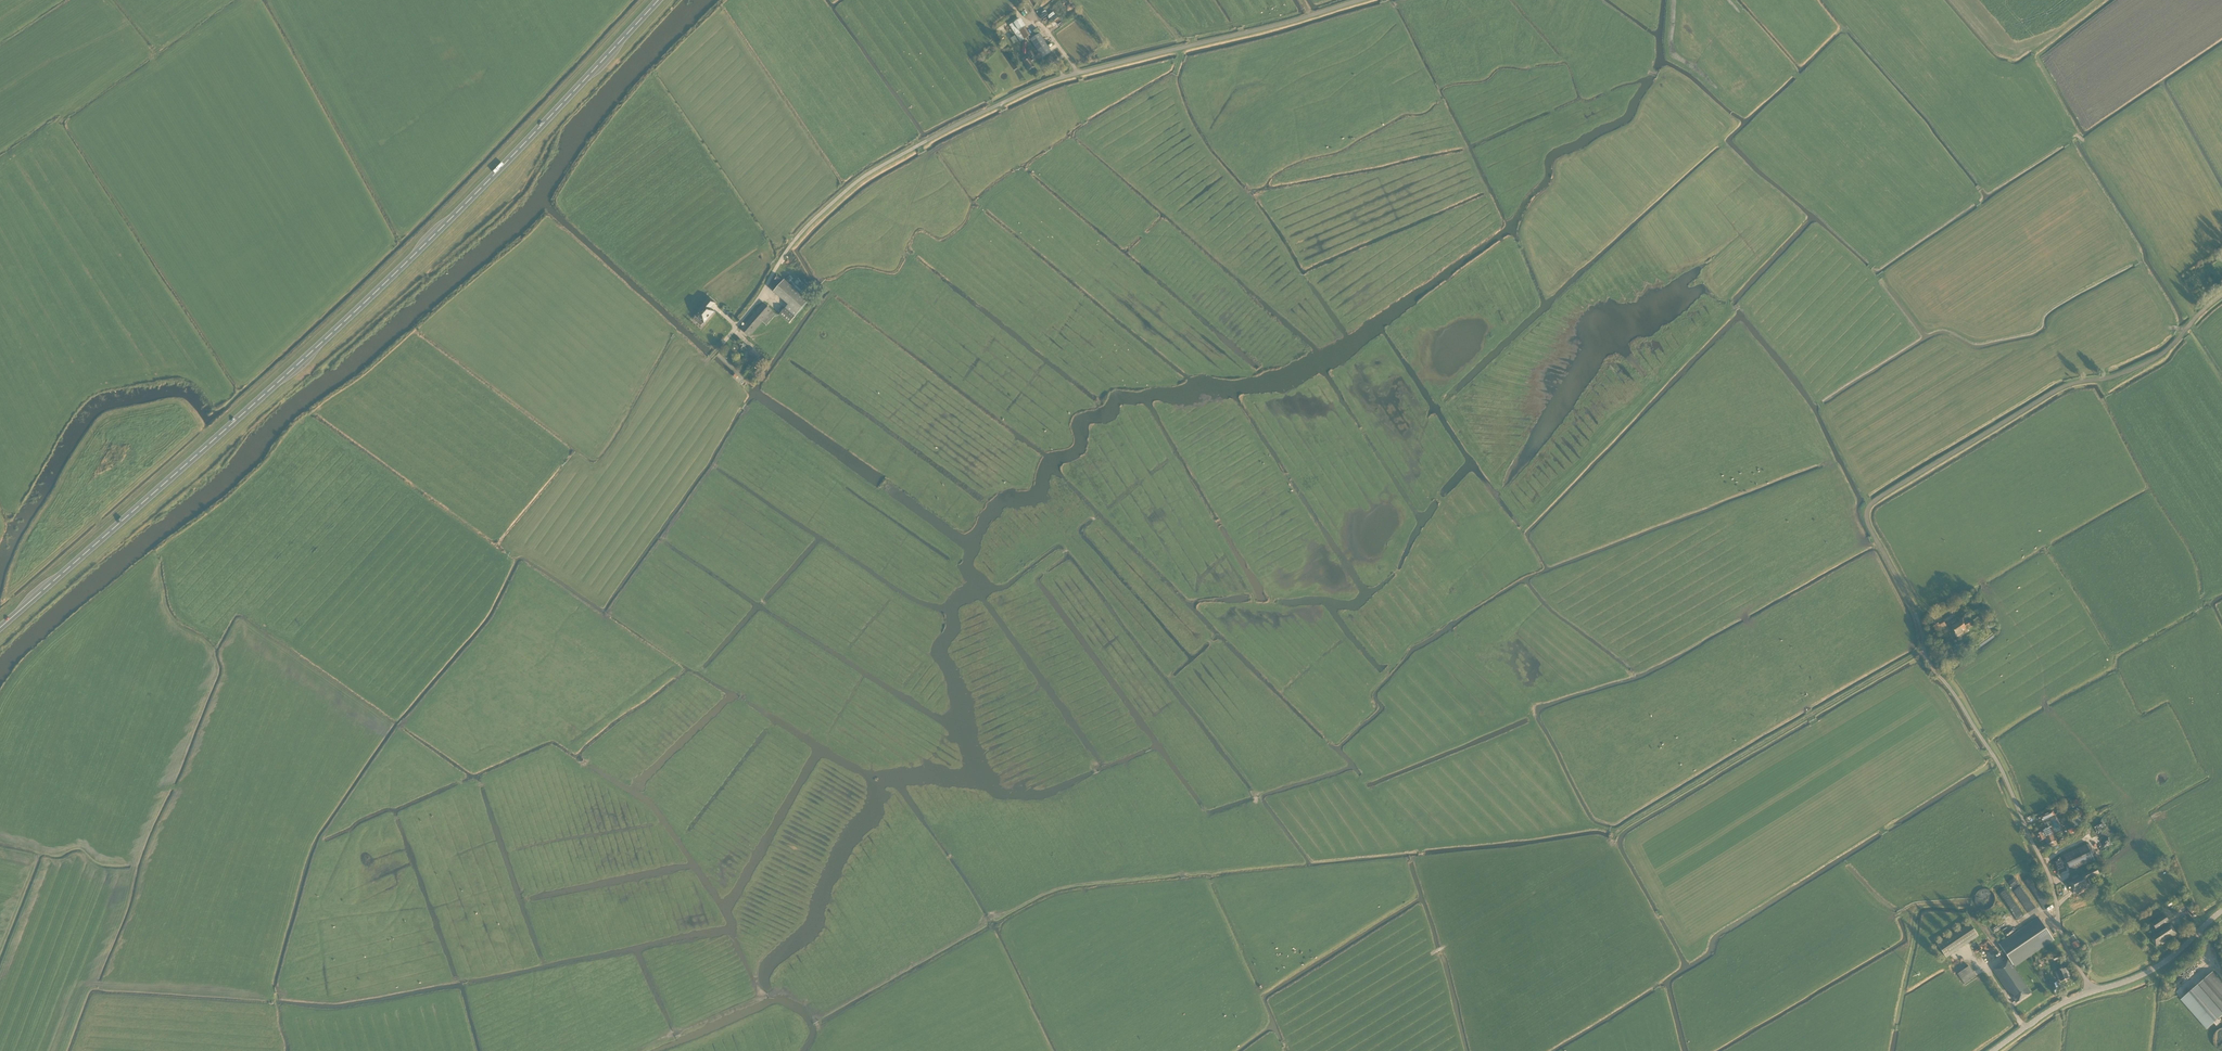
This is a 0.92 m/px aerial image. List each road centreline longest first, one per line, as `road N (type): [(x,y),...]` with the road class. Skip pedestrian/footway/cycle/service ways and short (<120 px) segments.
road 1 (unclassified): [(2093,991),(2064,941),(2049,875),(2001,768),(1927,659),(1915,612),(1867,515),(1876,500),(2059,389),(2156,358),(2221,296)]
road 2 (trunk): [(0,628),(433,238),(660,0)]
road 3 (unclassified): [(1362,0),(1042,85),(864,177),(789,248)]
road 4 (track): [(1924,653),(1619,830),(1611,843)]
road 5 (tertiary): [(2093,991),(2152,970),(2221,911)]

